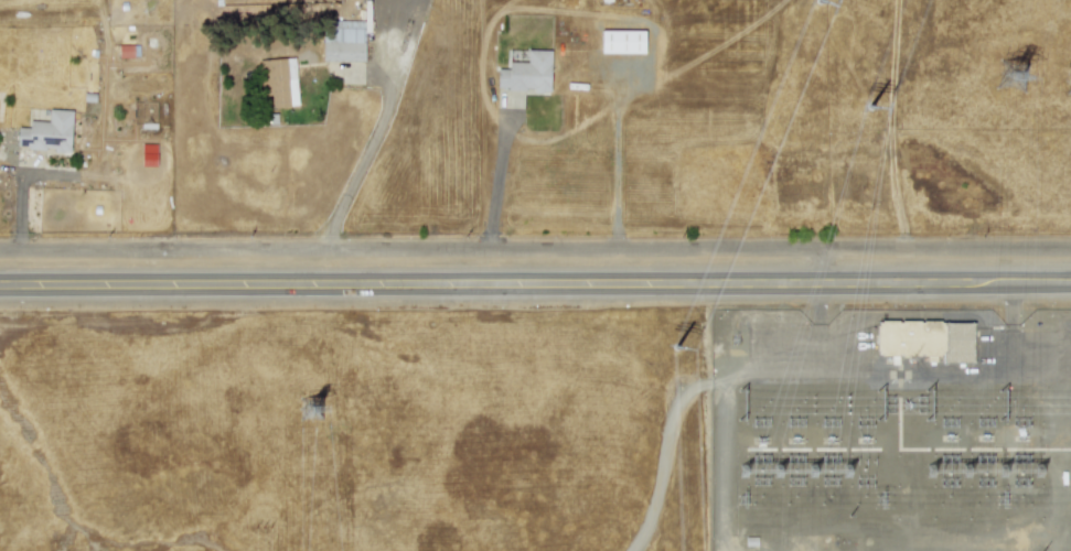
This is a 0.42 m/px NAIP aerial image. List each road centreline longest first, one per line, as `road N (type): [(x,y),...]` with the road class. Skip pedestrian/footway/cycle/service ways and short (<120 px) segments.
road 1 (secondary): [(1070,283),(0,286)]

